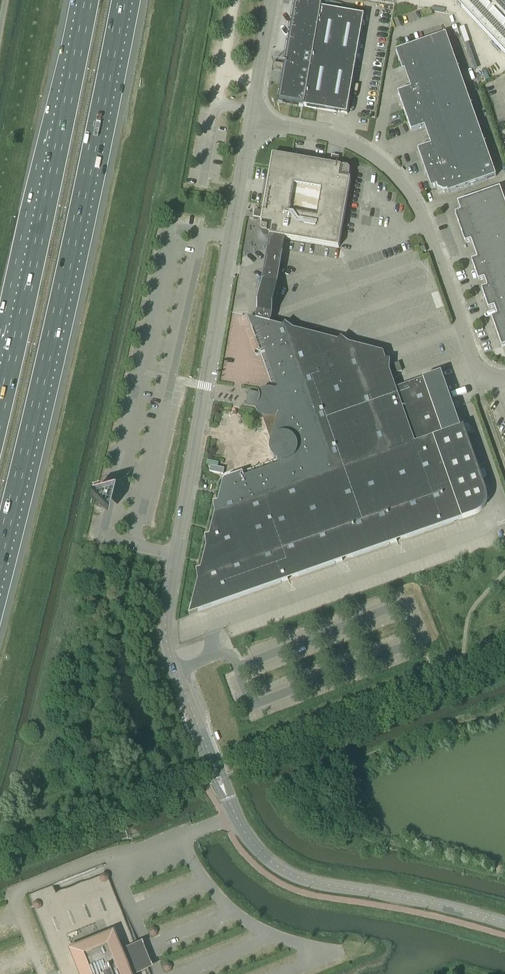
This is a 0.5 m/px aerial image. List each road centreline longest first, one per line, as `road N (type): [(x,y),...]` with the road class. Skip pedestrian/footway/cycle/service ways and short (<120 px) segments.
road 1 (unclassified): [(504,923),(317,883),(273,863),(236,817),(171,659),(164,620),(252,123)]
road 2 (motorway): [(0,535),(117,0)]
road 3 (unclassified): [(504,381),(486,388),(418,210),(400,182),(341,139),(252,123)]
road 4 (motorway): [(84,0),(0,391)]
road 5 (unclassified): [(252,123),(273,0)]

